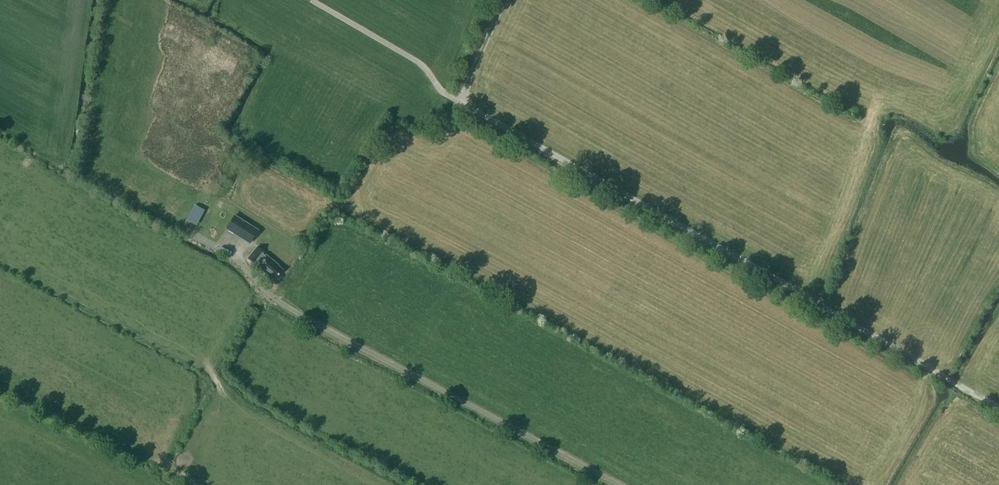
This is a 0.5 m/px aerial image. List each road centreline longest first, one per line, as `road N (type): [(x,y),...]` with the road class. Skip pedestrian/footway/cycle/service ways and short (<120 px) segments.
road 1 (track): [(310,0),(424,66),(459,101),(998,409)]

